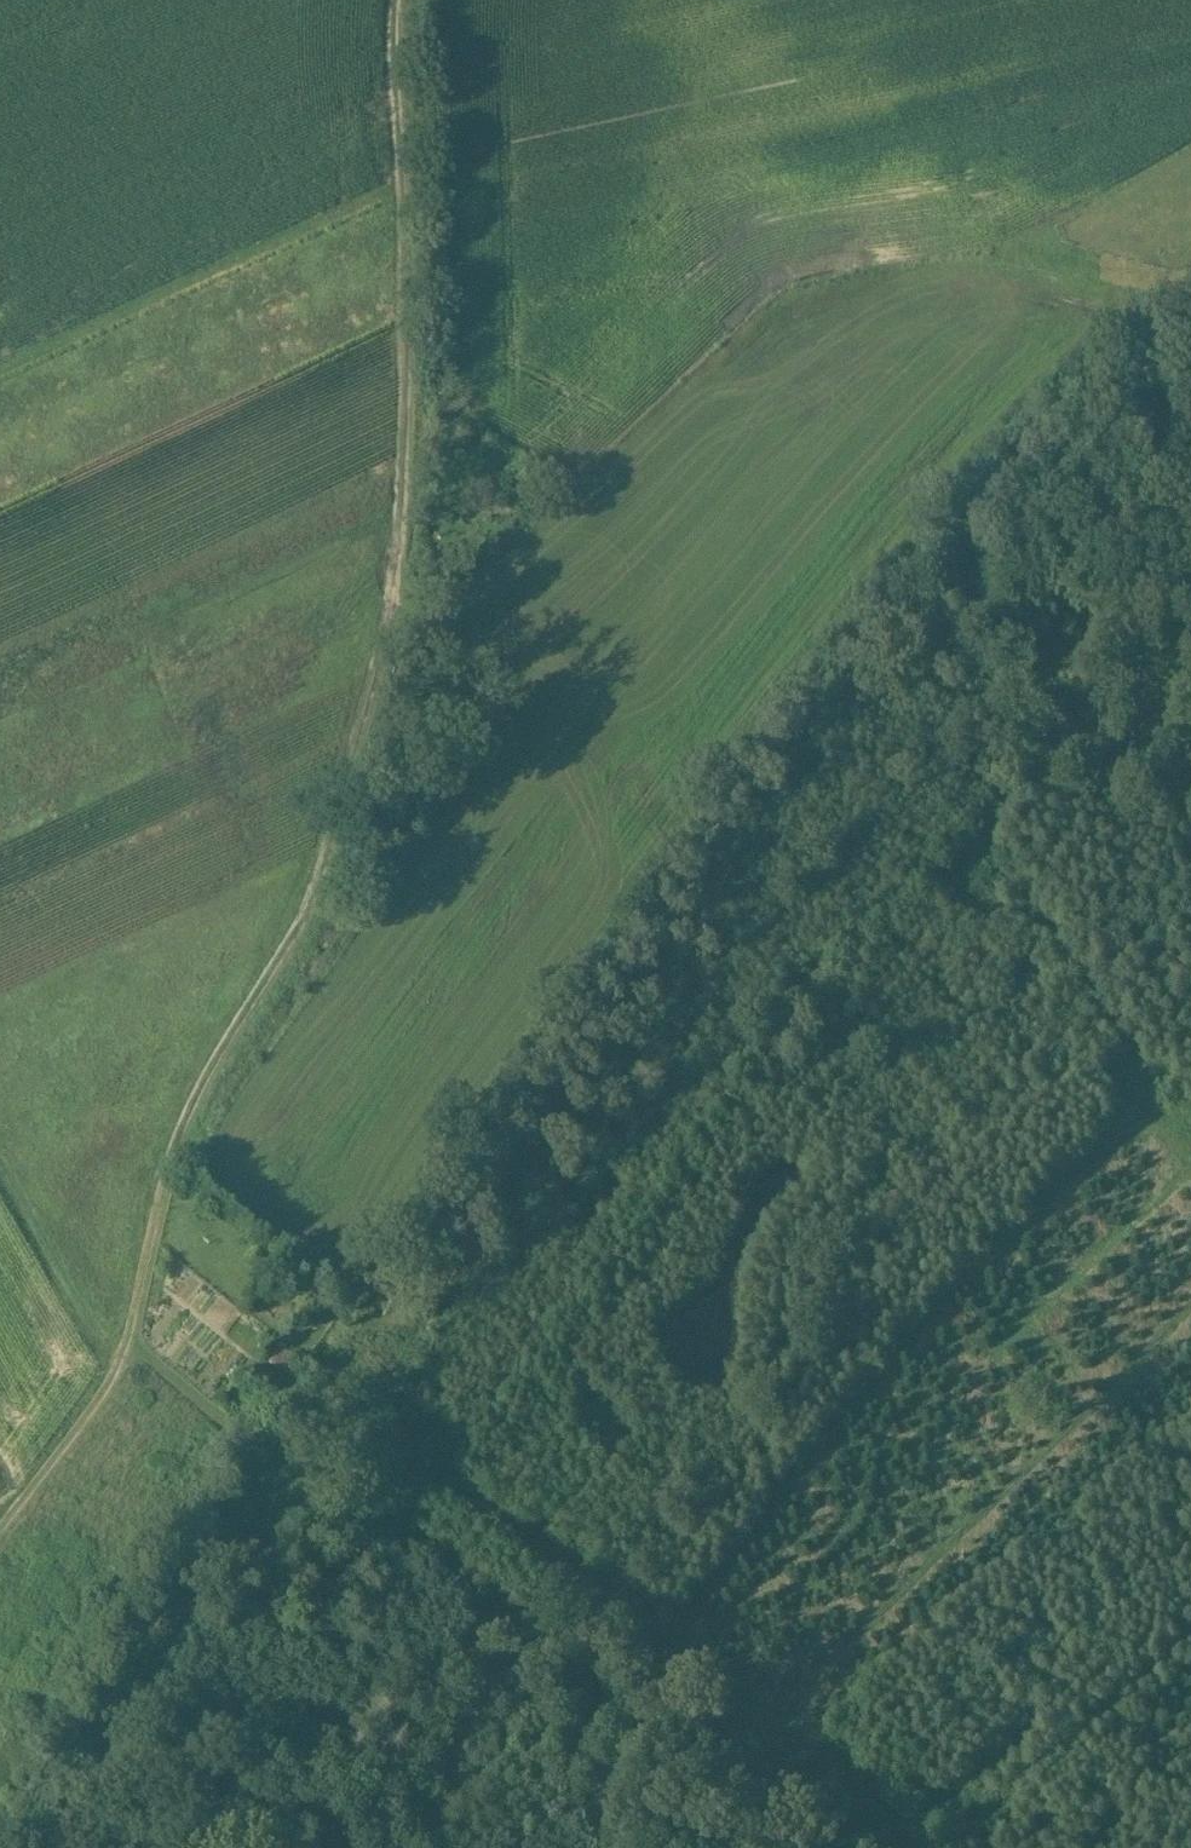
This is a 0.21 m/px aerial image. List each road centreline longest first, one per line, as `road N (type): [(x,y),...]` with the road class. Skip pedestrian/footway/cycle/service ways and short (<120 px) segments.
road 1 (track): [(398,0),(405,498),(321,874),(174,1144),(135,1294),(131,1340),(0,1523)]
road 2 (track): [(813,1847),(765,1790),(487,1612),(131,1340)]

